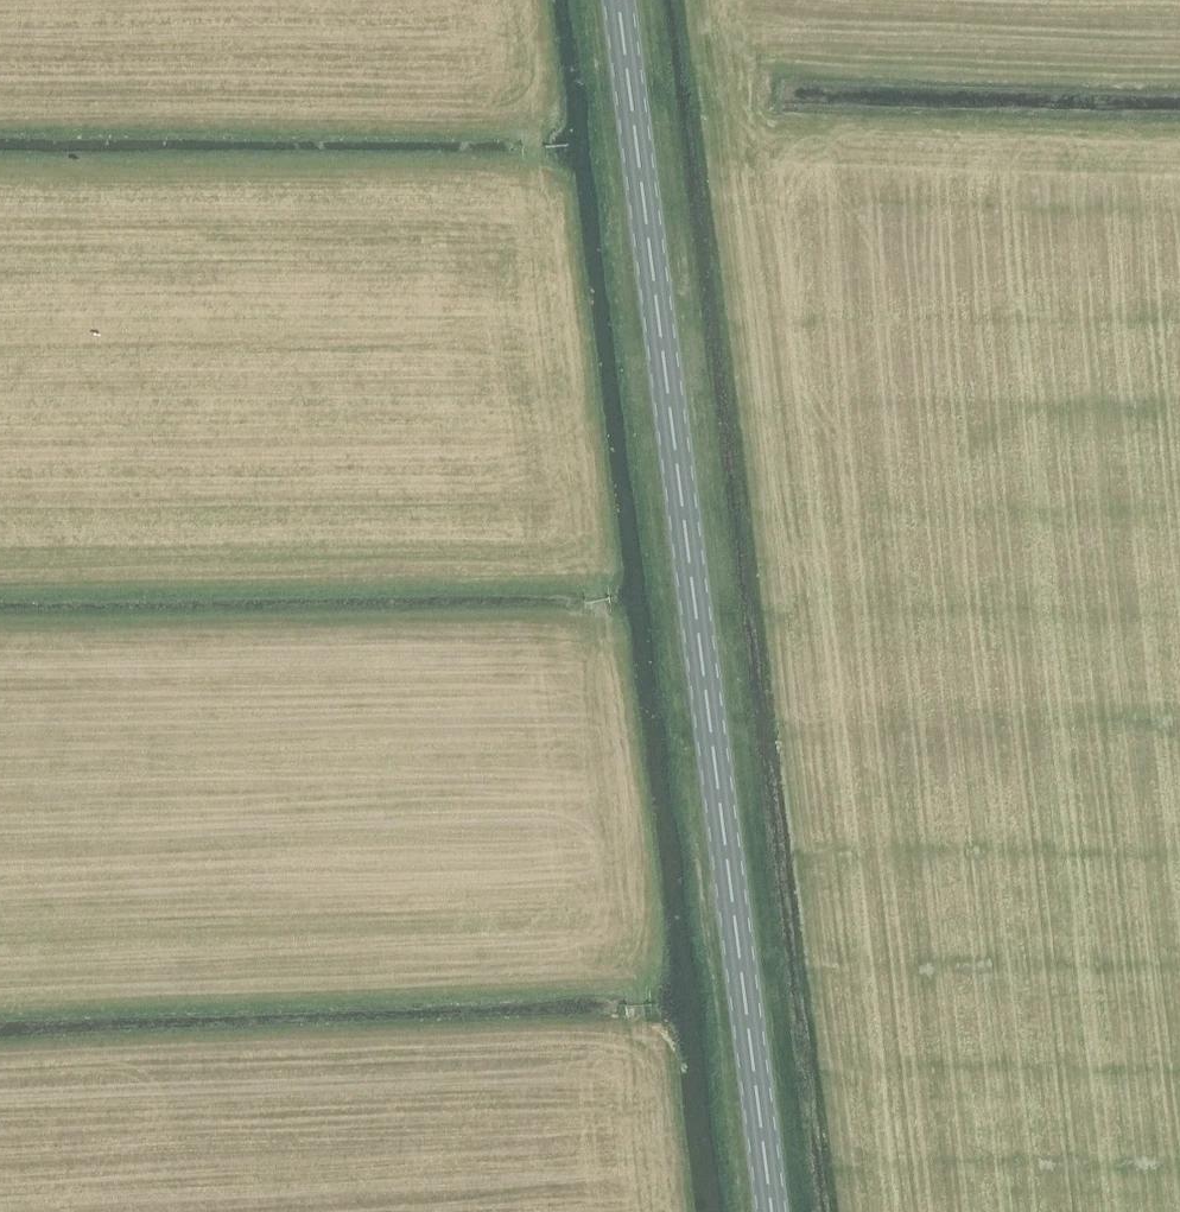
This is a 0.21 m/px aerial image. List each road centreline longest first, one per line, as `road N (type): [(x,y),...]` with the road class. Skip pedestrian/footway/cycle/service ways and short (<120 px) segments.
road 1 (primary): [(618,0),(771,1211)]

